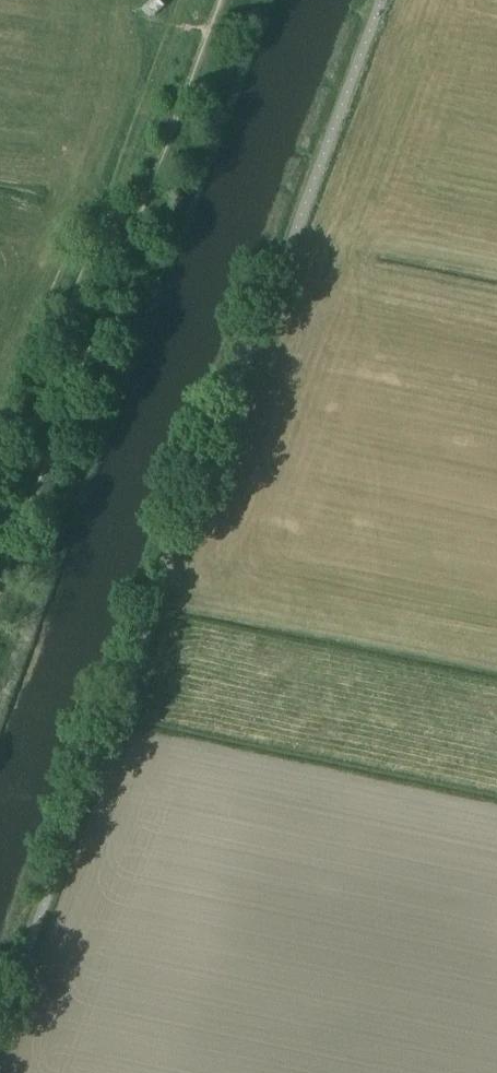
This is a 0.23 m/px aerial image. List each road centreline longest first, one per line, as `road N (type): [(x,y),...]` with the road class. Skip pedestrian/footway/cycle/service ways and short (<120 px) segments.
road 1 (track): [(185,0),(0,492)]

